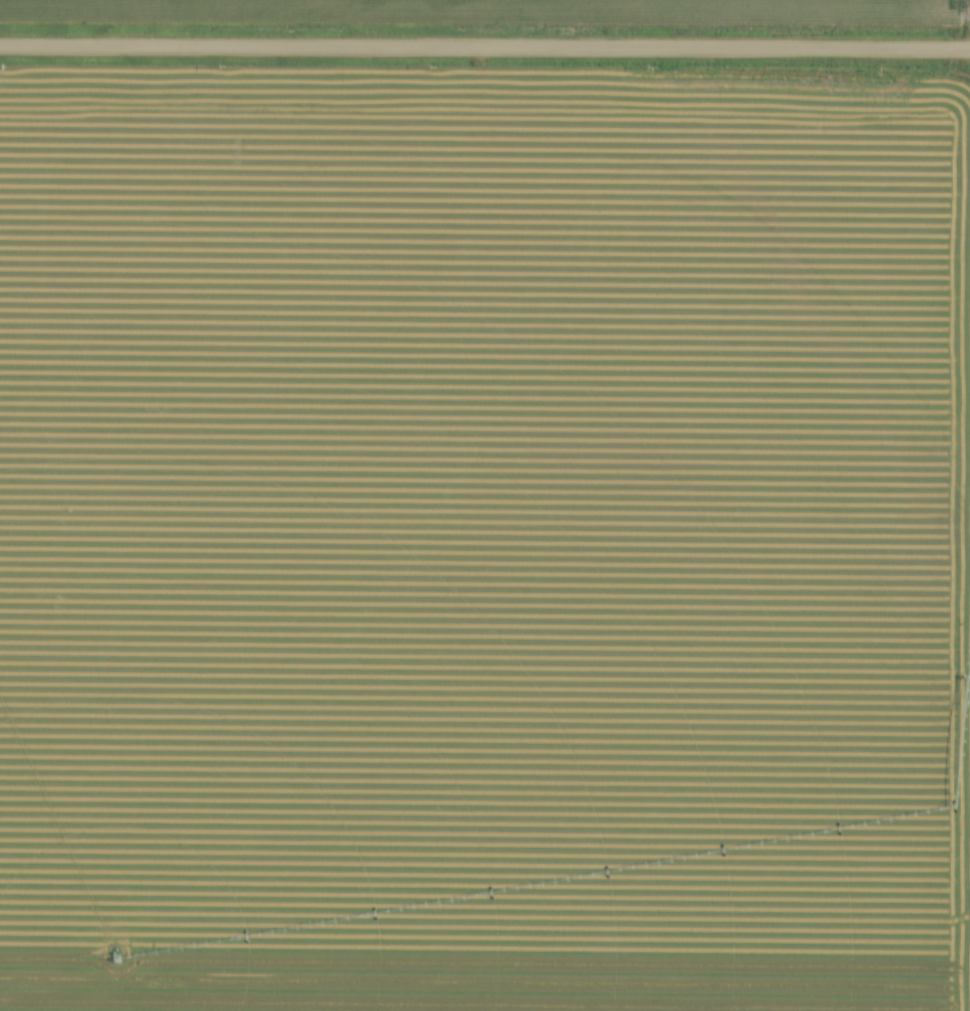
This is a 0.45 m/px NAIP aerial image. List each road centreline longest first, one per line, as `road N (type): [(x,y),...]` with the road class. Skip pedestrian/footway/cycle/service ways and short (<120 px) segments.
road 1 (residential): [(969,50),(0,47)]

